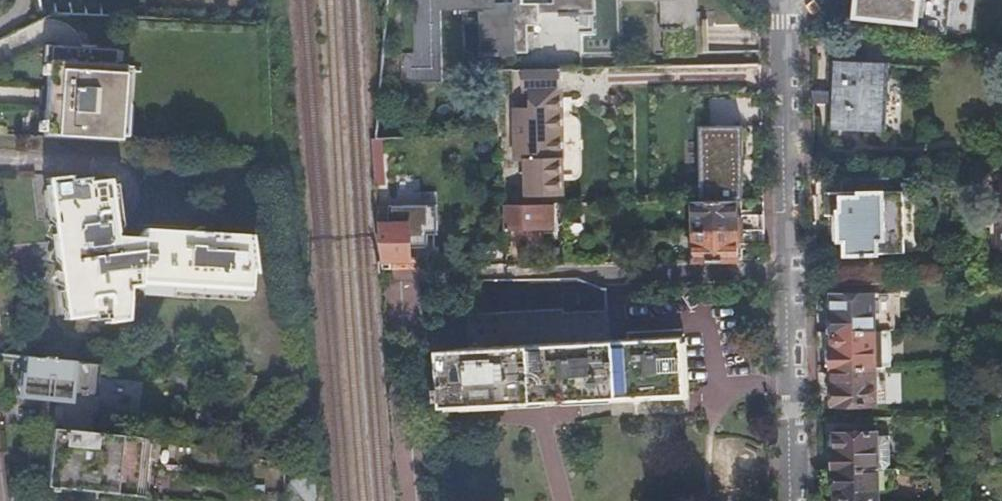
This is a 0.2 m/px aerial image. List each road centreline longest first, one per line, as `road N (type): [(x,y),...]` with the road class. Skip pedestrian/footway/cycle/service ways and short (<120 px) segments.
road 1 (residential): [(778,0),(797,500)]
road 2 (residential): [(406,500),(389,283)]

